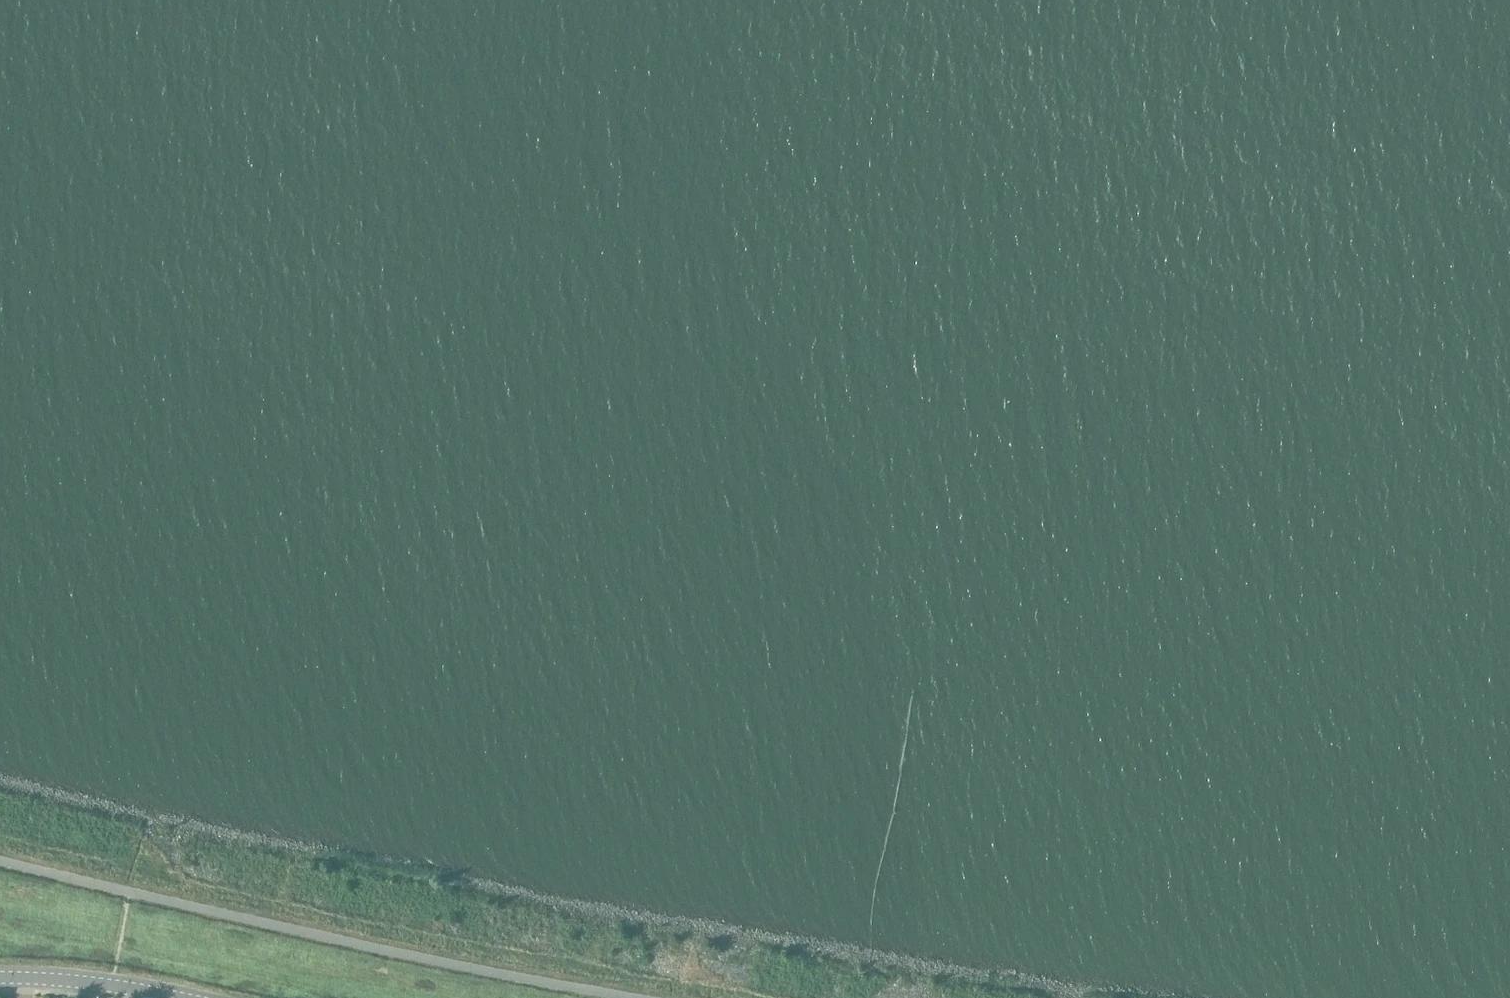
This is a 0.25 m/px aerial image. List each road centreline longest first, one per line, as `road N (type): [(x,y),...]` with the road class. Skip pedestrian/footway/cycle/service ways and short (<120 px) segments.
road 1 (tertiary): [(16,978),(171,997)]

